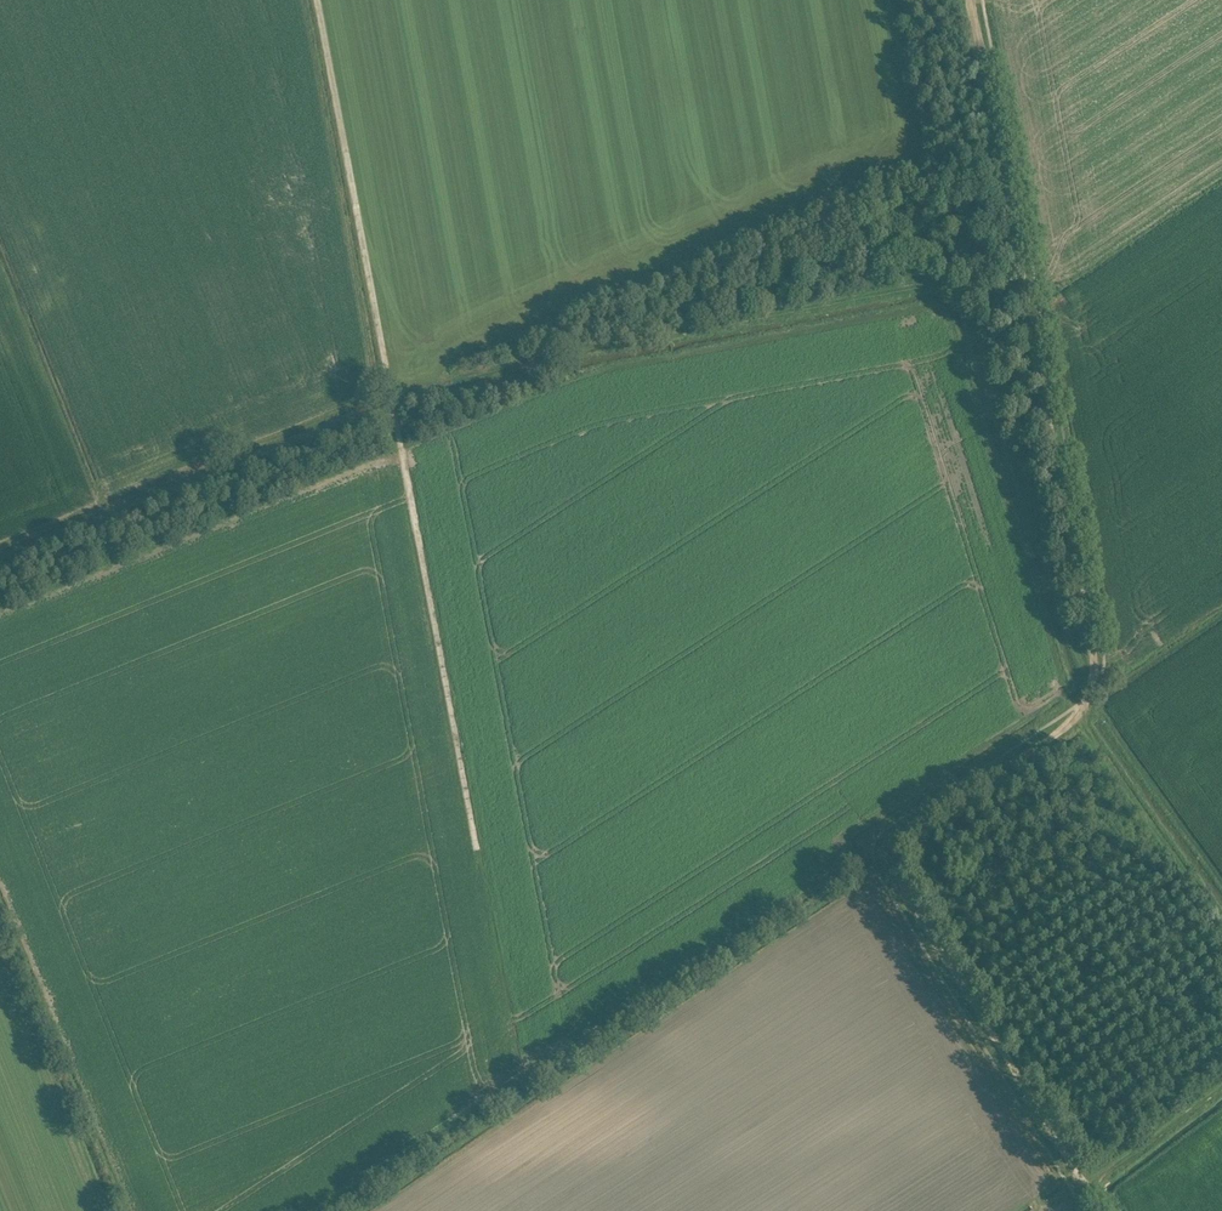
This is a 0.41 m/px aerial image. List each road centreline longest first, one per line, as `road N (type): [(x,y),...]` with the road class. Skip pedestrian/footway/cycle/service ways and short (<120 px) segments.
road 1 (track): [(1086,1187),(889,866),(902,831),(996,777),(1076,717),(1094,669),(968,0)]
road 2 (track): [(317,0),(472,840)]
road 3 (track): [(1086,1187),(1221,1088)]

